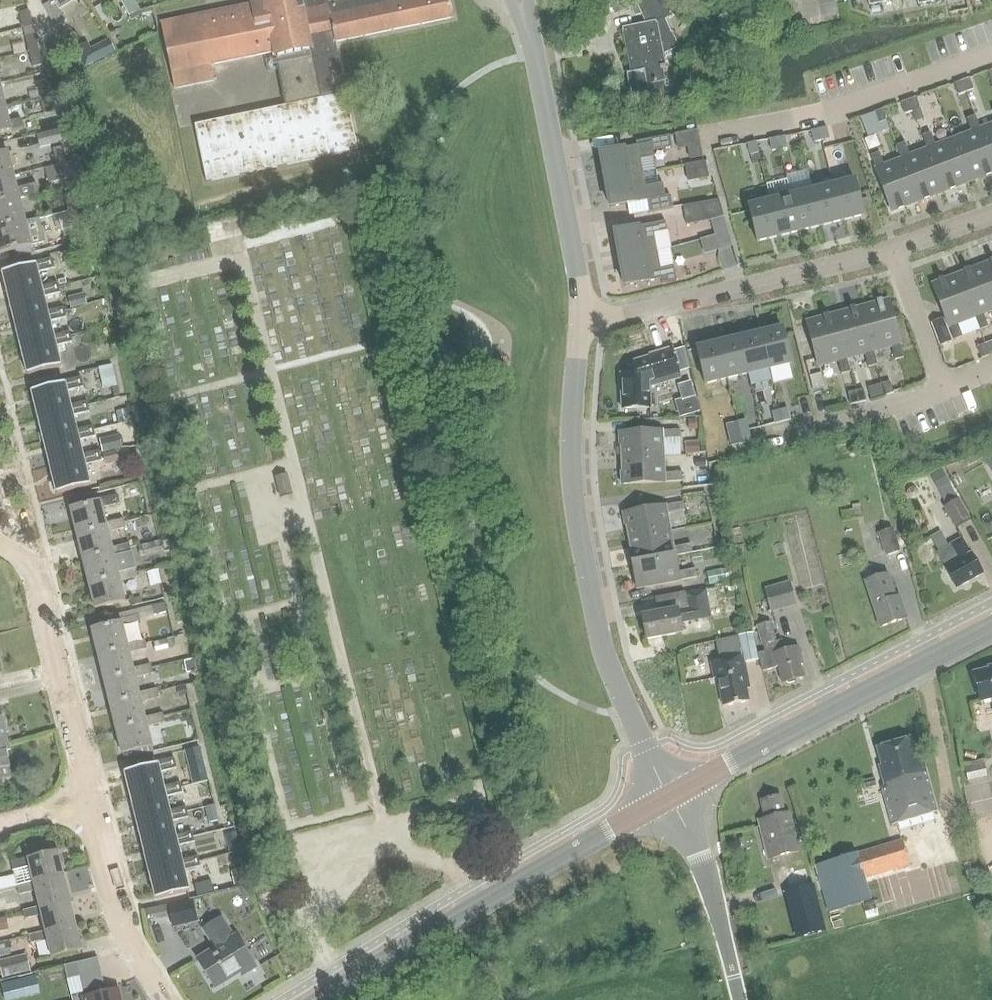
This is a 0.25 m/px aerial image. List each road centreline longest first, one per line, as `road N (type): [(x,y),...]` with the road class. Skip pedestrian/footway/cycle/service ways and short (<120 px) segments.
road 1 (tertiary): [(669,798),(626,708),(590,594),(573,445),(582,319)]
road 2 (residential): [(582,319),(768,281),(991,213)]
road 3 (secondary): [(329,999),(669,798)]
road 4 (secondary): [(669,798),(991,627)]
road 5 (track): [(480,910),(449,863),(386,843),(340,859),(310,910),(312,934),(344,991)]
road 6 (tertiary): [(582,319),(580,270),(529,29)]
road 7 (residential): [(86,803),(28,571),(0,544)]
road 8 (unclassified): [(740,999),(711,884),(669,798)]
road 9 (residential): [(165,999),(116,910),(86,803)]

